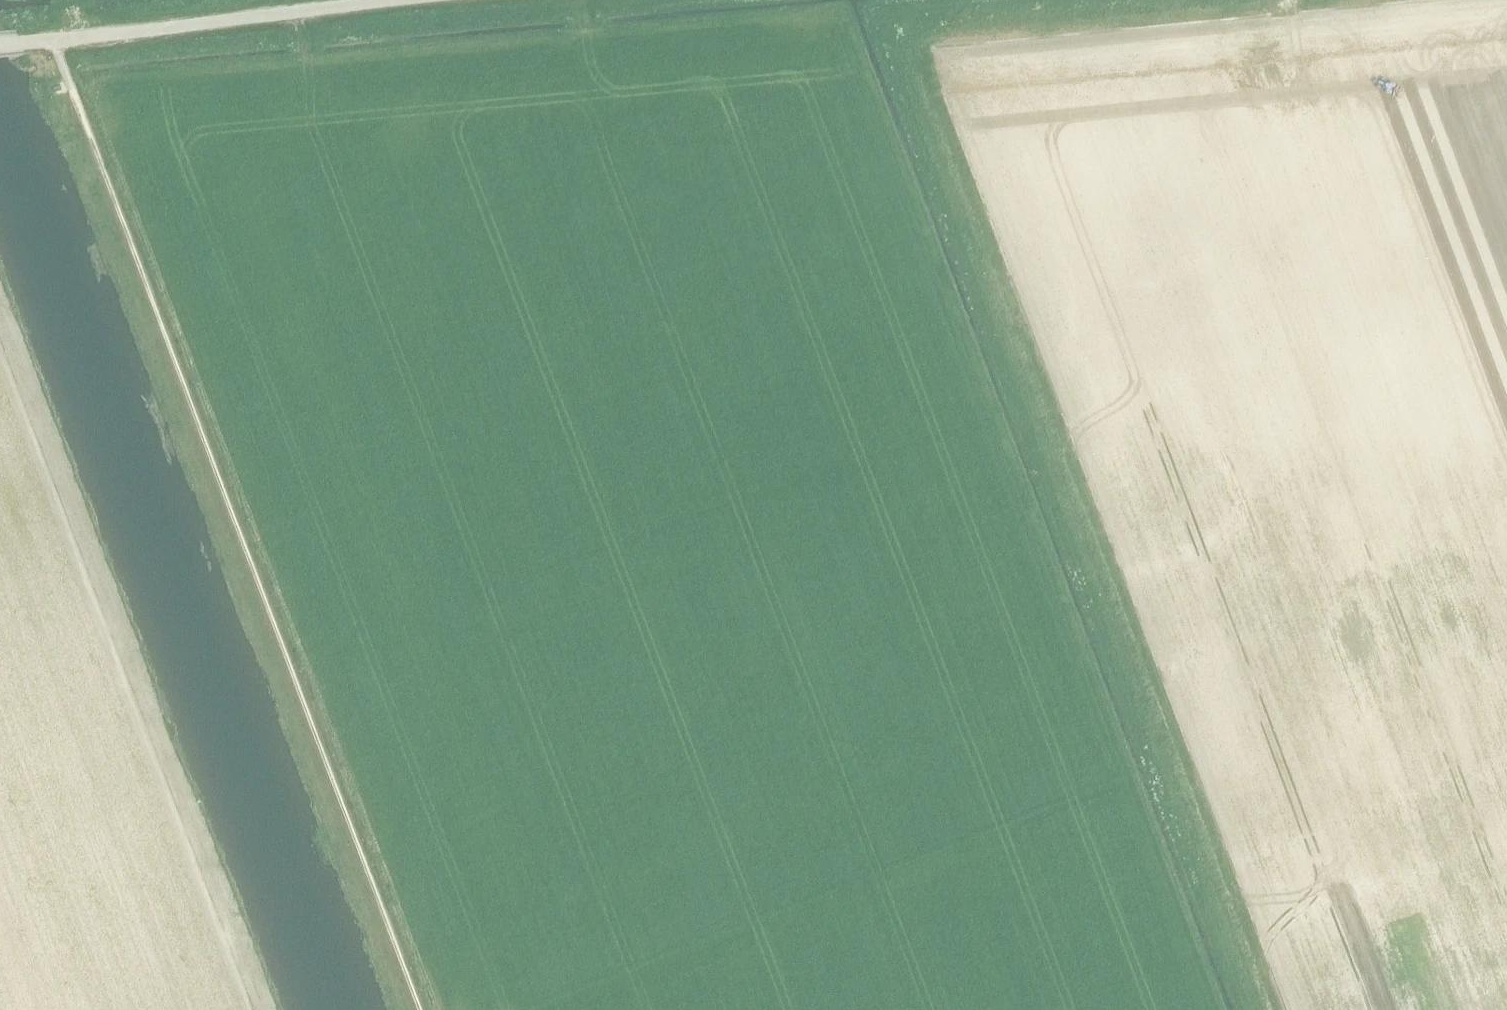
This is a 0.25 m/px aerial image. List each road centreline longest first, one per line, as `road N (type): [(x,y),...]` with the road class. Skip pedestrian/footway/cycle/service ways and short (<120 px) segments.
road 1 (unclassified): [(0,44),(433,0)]

